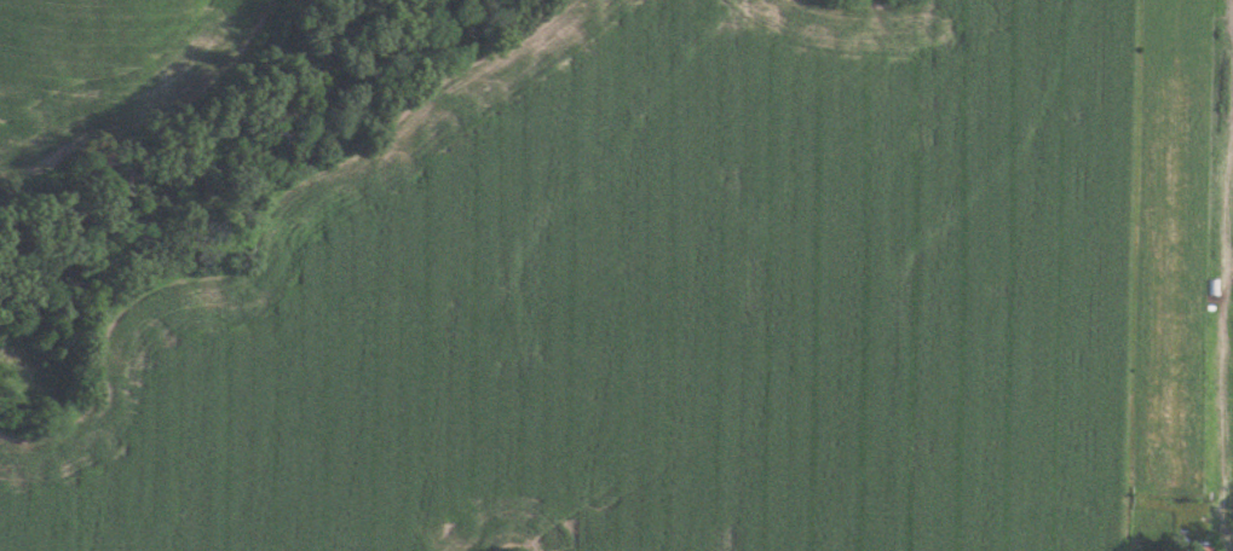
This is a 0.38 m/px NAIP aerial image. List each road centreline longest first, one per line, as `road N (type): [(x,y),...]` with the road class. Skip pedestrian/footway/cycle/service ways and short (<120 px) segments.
road 1 (residential): [(1224,0),(1215,243),(1227,550)]

